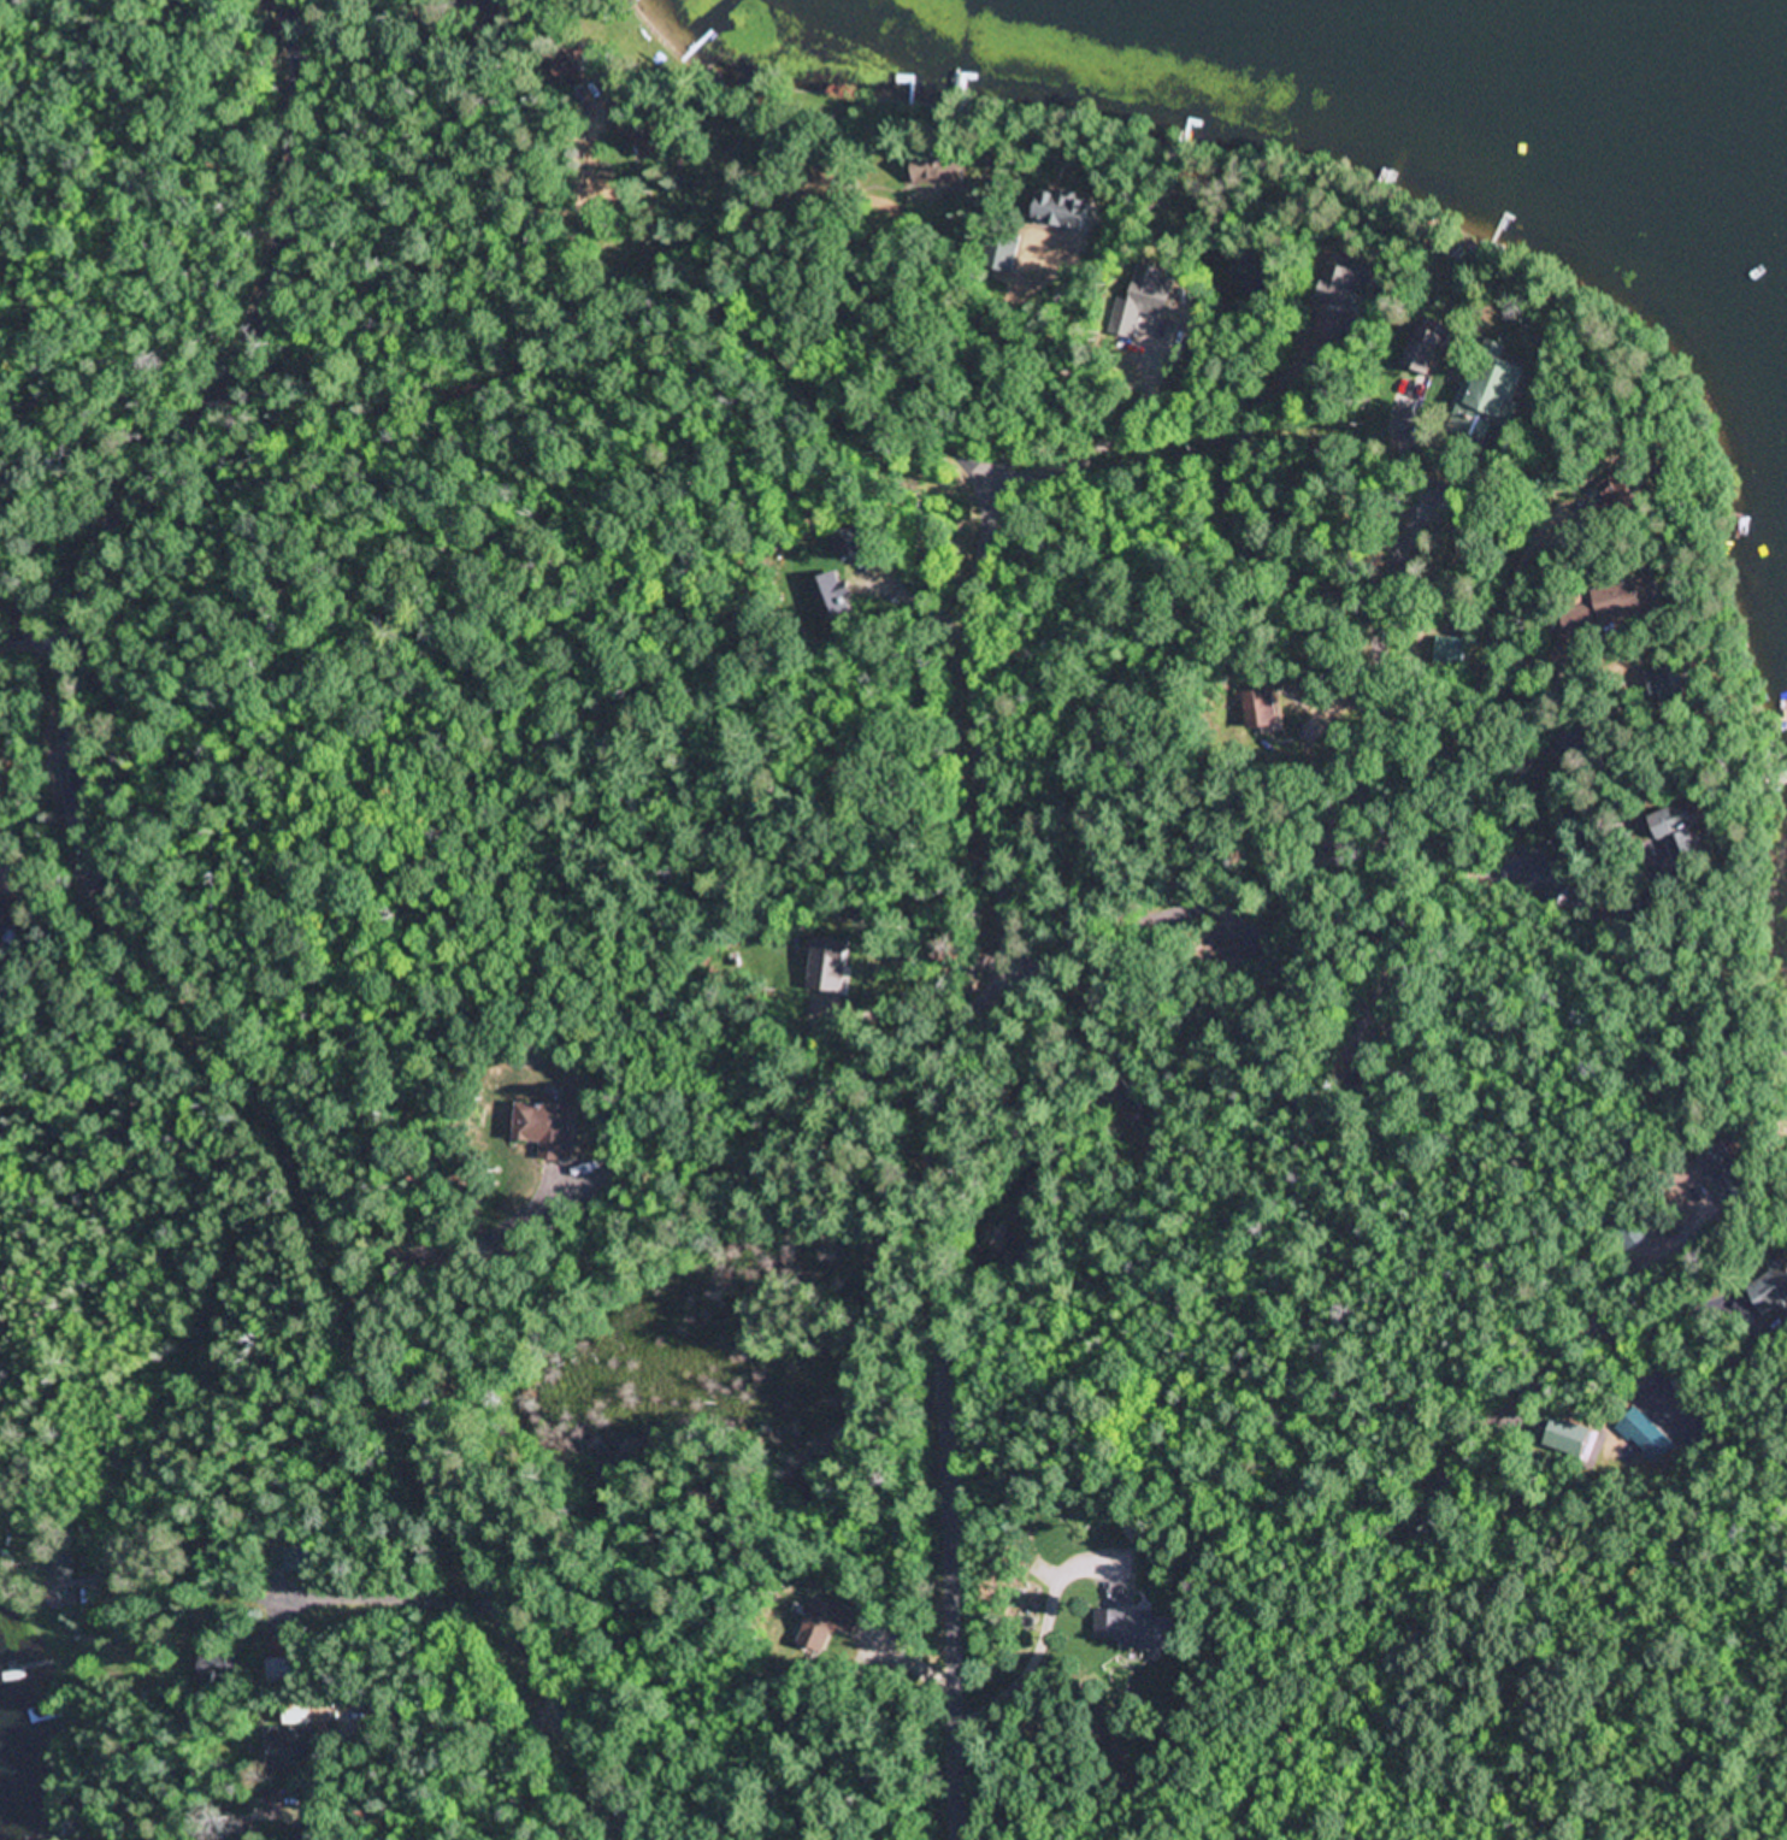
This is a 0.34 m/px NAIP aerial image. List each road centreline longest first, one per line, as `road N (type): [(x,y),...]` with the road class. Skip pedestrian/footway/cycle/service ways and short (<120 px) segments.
road 1 (residential): [(662,1839),(567,1697),(415,1419),(353,1229),(288,1098),(173,966),(90,837),(76,703),(93,583),(112,525),(232,378),(273,294),(305,120),(307,73),(291,0)]
road 2 (residential): [(970,1839),(955,1427),(933,1128),(939,1077),(968,1015),(1012,984),(1325,853),(1341,833),(1384,745),(1397,607),(1426,501)]
road 3 (residential): [(1016,983),(968,635),(1002,490)]

